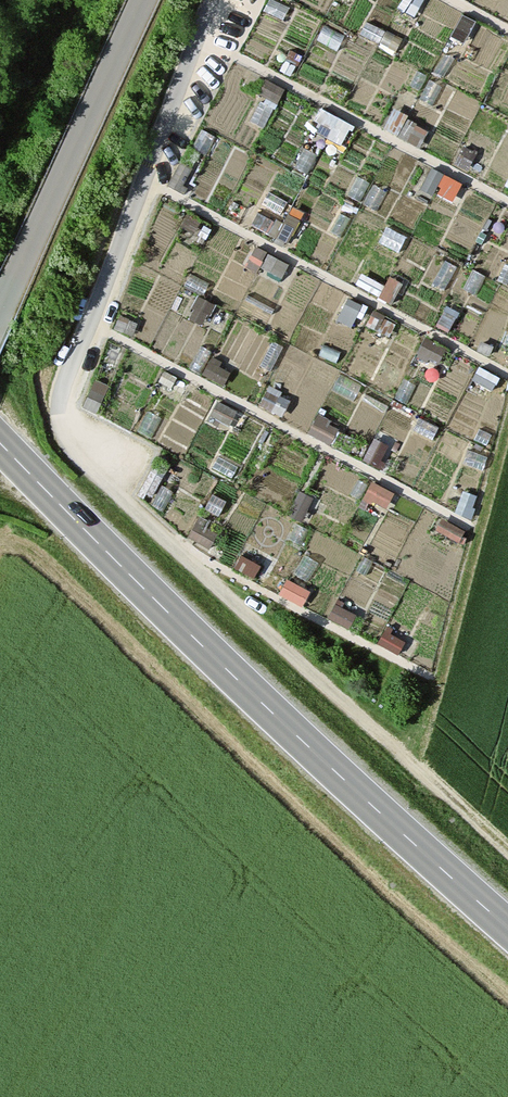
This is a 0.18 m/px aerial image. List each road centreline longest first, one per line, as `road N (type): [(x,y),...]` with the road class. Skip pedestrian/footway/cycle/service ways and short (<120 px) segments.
road 1 (track): [(507,846),(65,440),(62,390),(208,0)]
road 2 (secondary): [(0,450),(360,801),(507,928)]
road 3 (unclassified): [(145,0),(0,309)]

